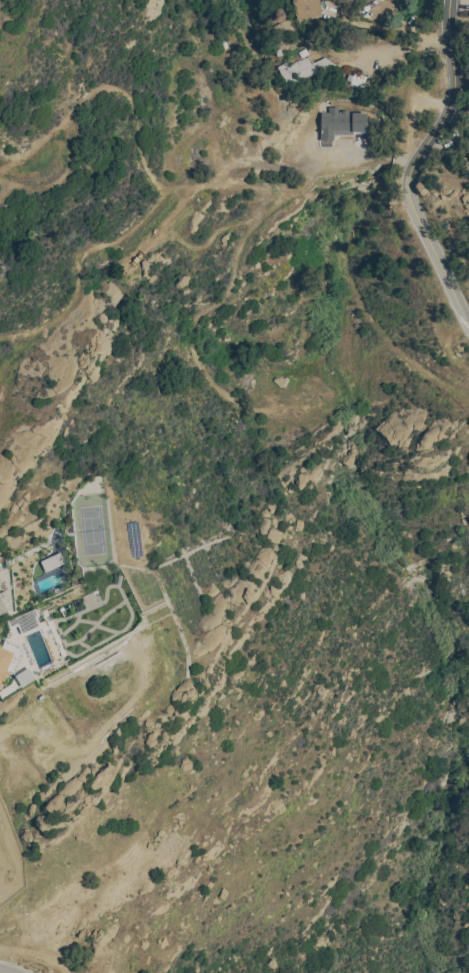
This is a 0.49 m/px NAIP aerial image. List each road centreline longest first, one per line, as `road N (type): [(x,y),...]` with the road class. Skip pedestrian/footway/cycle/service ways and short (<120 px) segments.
road 1 (tertiary): [(410,173),(452,99),(448,0)]
road 2 (tertiary): [(408,189),(468,323)]

